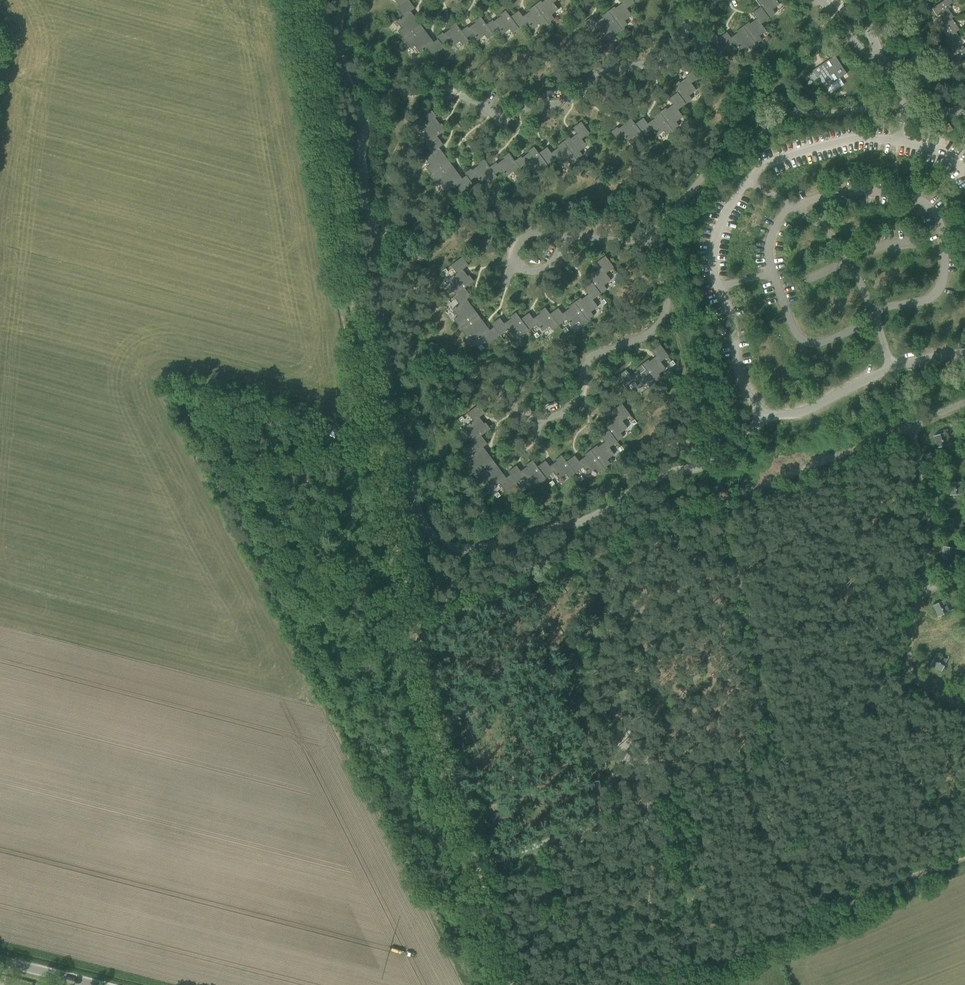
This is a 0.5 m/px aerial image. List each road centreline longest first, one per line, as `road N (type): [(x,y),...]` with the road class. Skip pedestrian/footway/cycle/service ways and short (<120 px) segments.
road 1 (track): [(286,0),(380,482),(501,984)]
road 2 (unclassified): [(964,855),(827,900),(720,501),(709,498),(413,618)]
road 3 (track): [(780,733),(471,865)]
road 4 (track): [(603,808),(541,610)]

